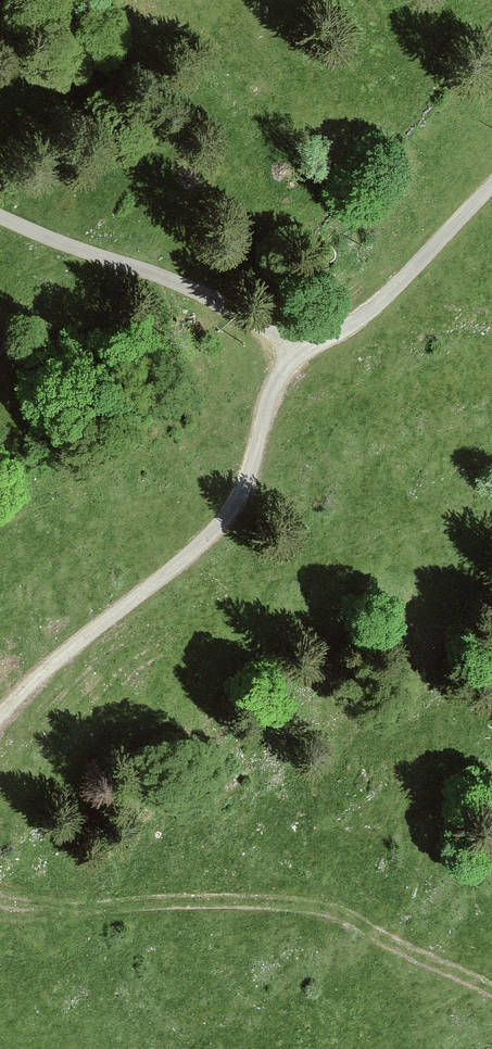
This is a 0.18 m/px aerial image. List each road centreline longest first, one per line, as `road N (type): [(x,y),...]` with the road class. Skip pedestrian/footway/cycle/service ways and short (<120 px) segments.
road 1 (unclassified): [(491,186),(378,303),(343,329),(308,338),(0,216)]
road 2 (track): [(0,906),(74,917),(320,916),(457,972),(491,971)]
road 3 (track): [(297,336),(231,515),(0,721)]

